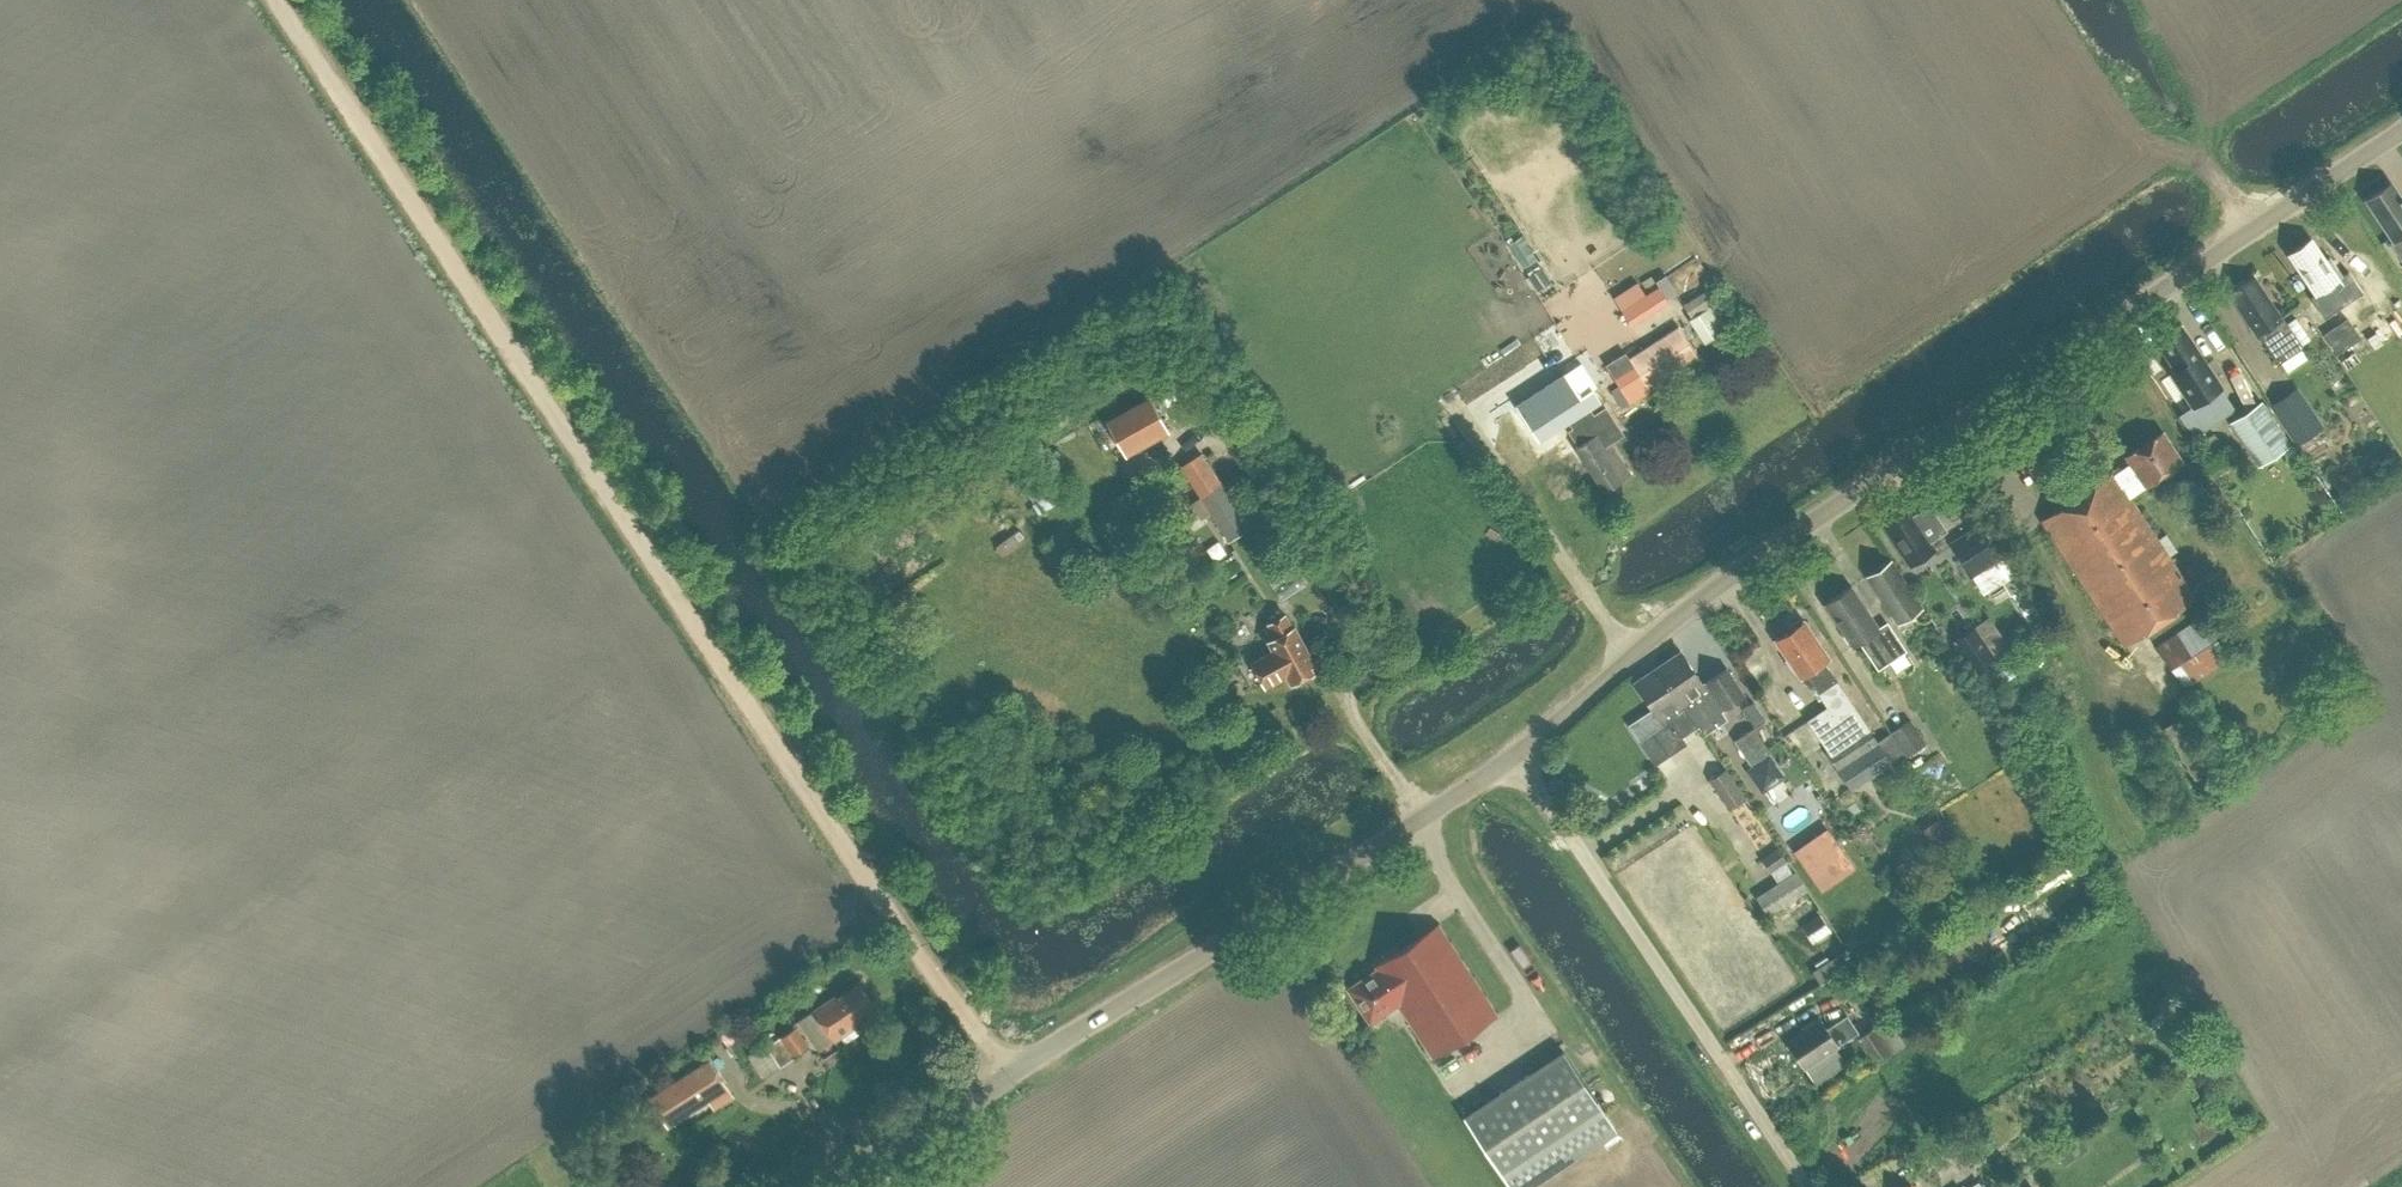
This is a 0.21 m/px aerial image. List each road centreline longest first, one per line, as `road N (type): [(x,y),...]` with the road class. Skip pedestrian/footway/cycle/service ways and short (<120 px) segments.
road 1 (unclassified): [(1004,1075),(1426,814),(1553,726),(1672,621),(1809,520),(2401,130)]
road 2 (unclassified): [(1004,1075),(275,0)]
road 3 (unclassified): [(825,1186),(1004,1075)]

